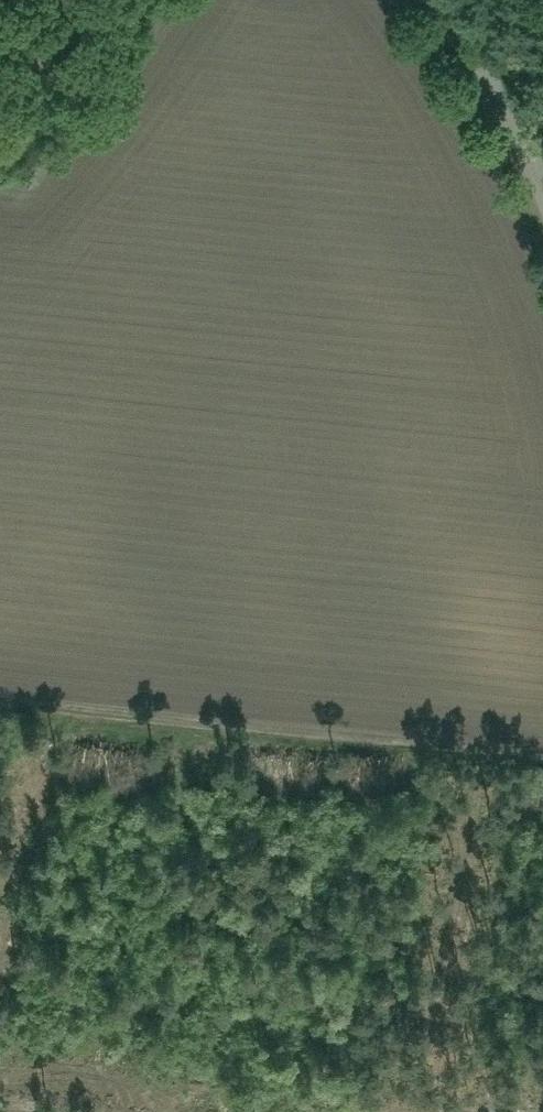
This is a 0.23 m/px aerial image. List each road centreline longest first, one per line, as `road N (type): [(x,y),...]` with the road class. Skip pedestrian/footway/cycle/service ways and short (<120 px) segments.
road 1 (track): [(542,712),(0,680)]
road 2 (unclassified): [(433,0),(542,179)]

